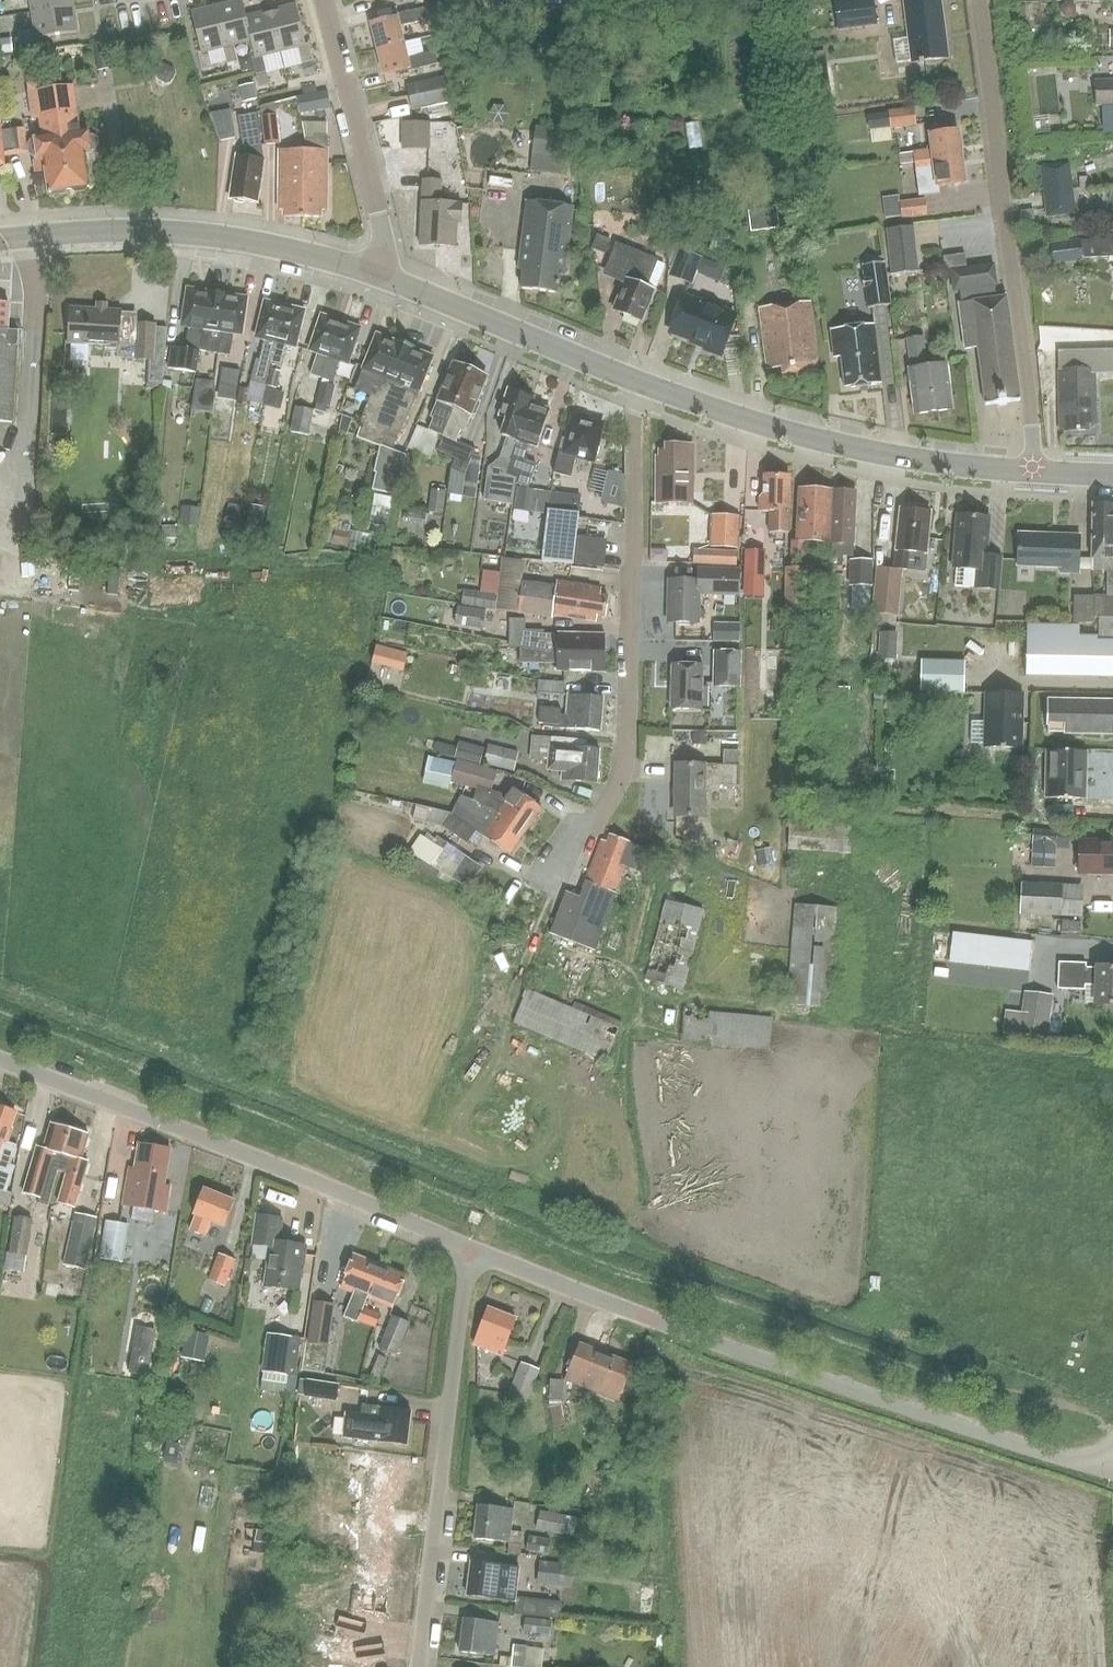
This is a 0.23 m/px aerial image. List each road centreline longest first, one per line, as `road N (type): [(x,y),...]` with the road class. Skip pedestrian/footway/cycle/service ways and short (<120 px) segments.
road 1 (residential): [(1107,1471),(782,1367),(465,1249)]
road 2 (residential): [(556,894),(621,772),(636,383)]
road 3 (residential): [(465,1249),(0,1061)]
road 4 (residential): [(1033,472),(976,0)]
road 5 (residential): [(415,1666),(465,1249)]
road 6 (tertiary): [(1033,472),(865,453),(636,383)]
road 7 (tertiary): [(392,283),(217,238),(114,233),(0,241)]
road 8 (residential): [(392,283),(323,0)]
road 9 (tertiary): [(636,383),(392,283)]

